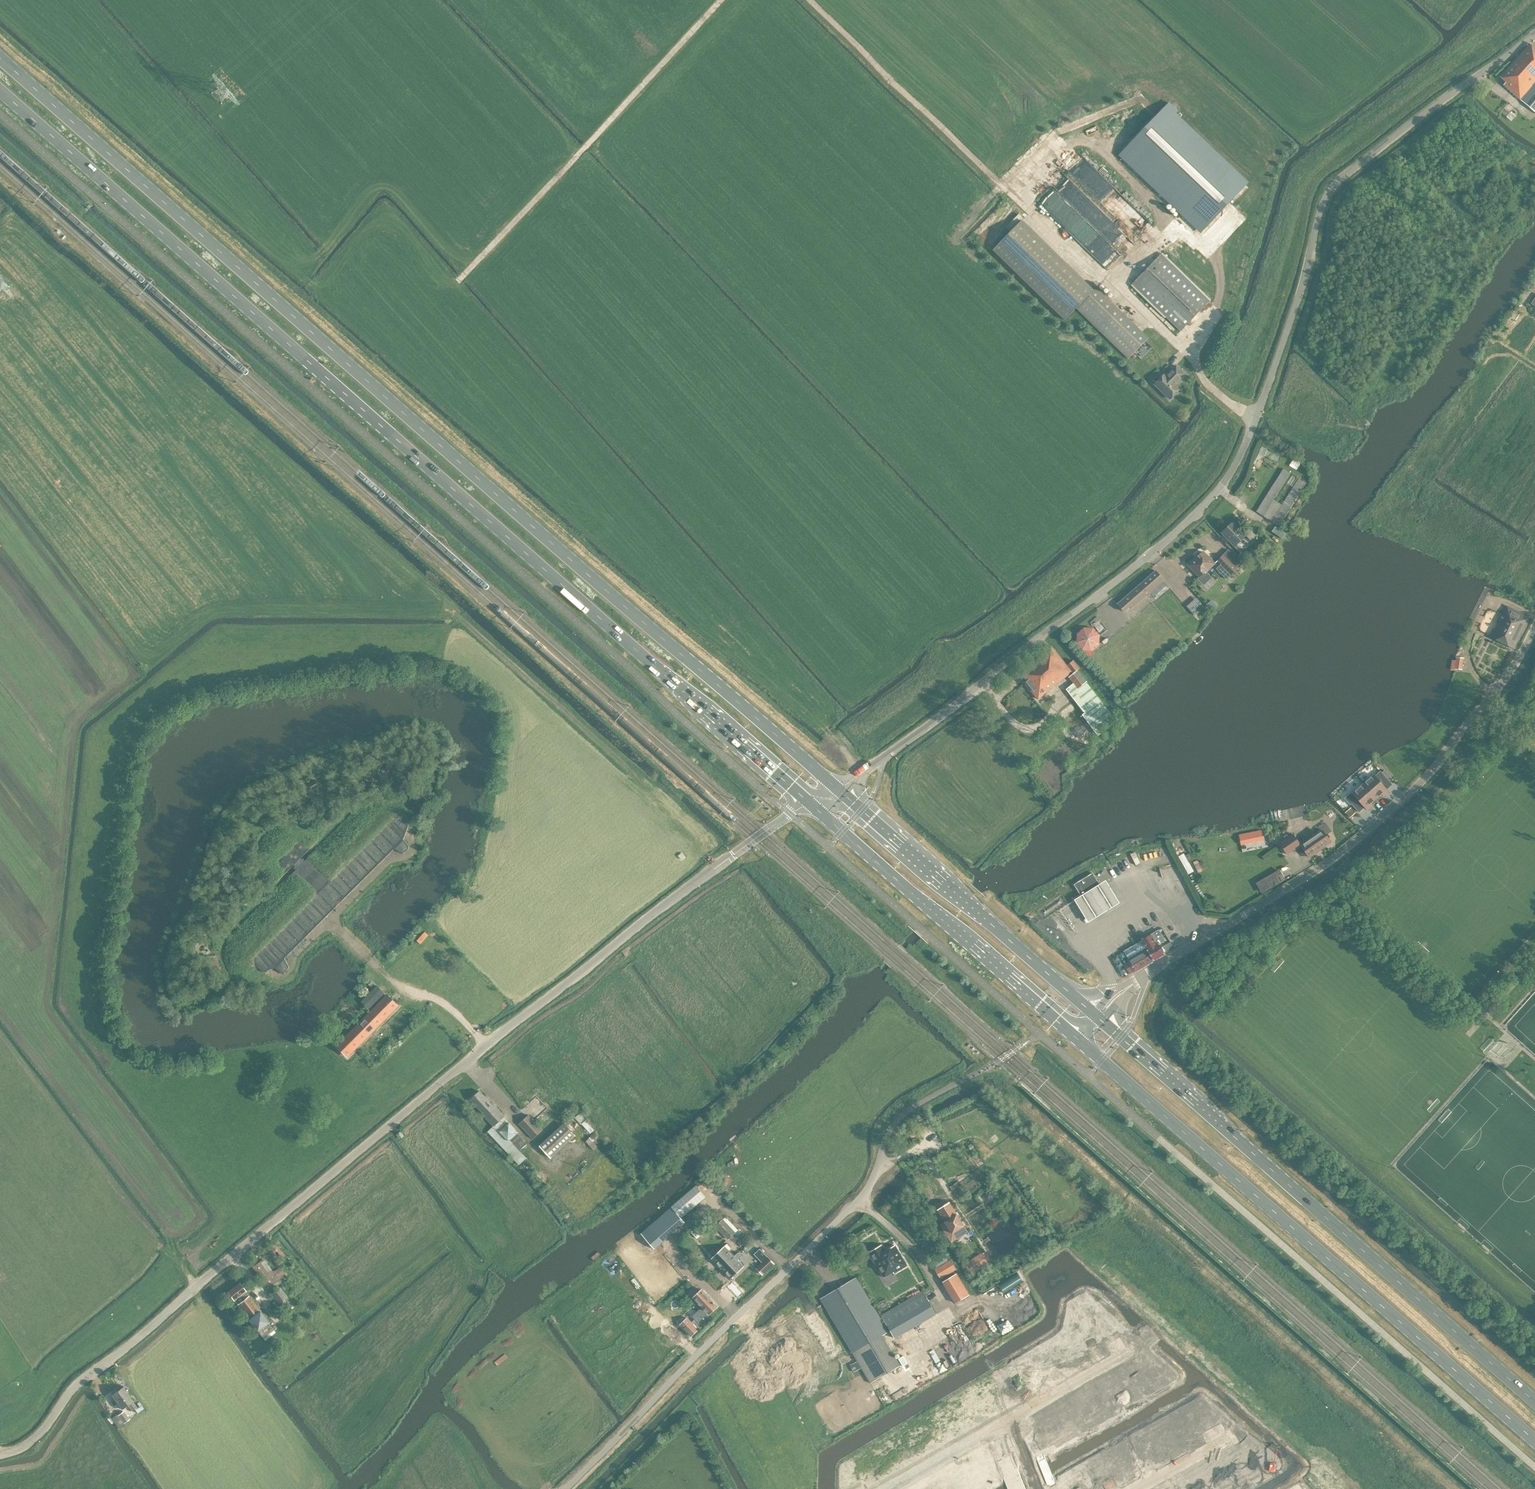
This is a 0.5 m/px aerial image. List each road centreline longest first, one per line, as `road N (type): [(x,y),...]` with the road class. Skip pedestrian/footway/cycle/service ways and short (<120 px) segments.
road 1 (primary): [(835,787),(0,58)]
road 2 (primary): [(0,91),(810,802)]
road 3 (unclassified): [(835,787),(1183,526),(1229,477),(1245,444),(1327,192),(1534,32)]
road 4 (unclassified): [(0,1454),(38,1435),(84,1379),(435,1085),(810,802)]
road 5 (track): [(1255,416),(1202,377),(1190,352),(811,0)]
road 6 (primary): [(1079,1038),(1534,1440)]
road 7 (unclassified): [(988,1067),(898,1120),(858,1199),(566,1488)]
road 8 (primary): [(1534,1410),(1102,1021)]
road 9 (unclassified): [(1130,985),(1317,869),(1400,801),(1510,671),(1534,626)]
road 10 (track): [(487,354),(443,292),(720,0)]
road 11 (track): [(451,610),(651,788),(716,868)]
road 12 (primary): [(810,802),(1079,1038)]
road 13 (primary): [(1092,1013),(835,787)]
road 14 (residential): [(1000,1432),(1148,1349)]

